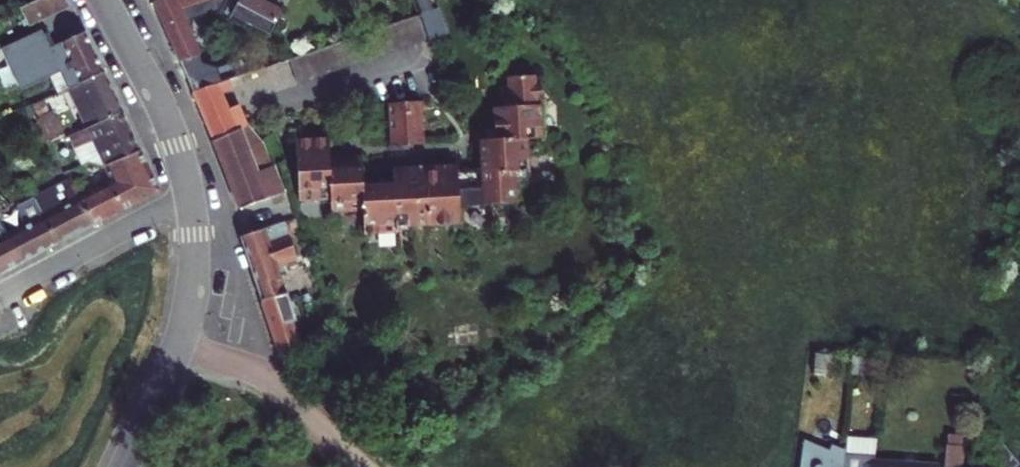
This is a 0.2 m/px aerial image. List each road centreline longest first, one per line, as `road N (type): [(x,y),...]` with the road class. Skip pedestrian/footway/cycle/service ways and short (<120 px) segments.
road 1 (residential): [(189,196),(194,273),(186,324),(125,466)]
road 2 (residential): [(102,0),(165,119),(189,196)]
road 3 (residential): [(0,298),(189,196)]

